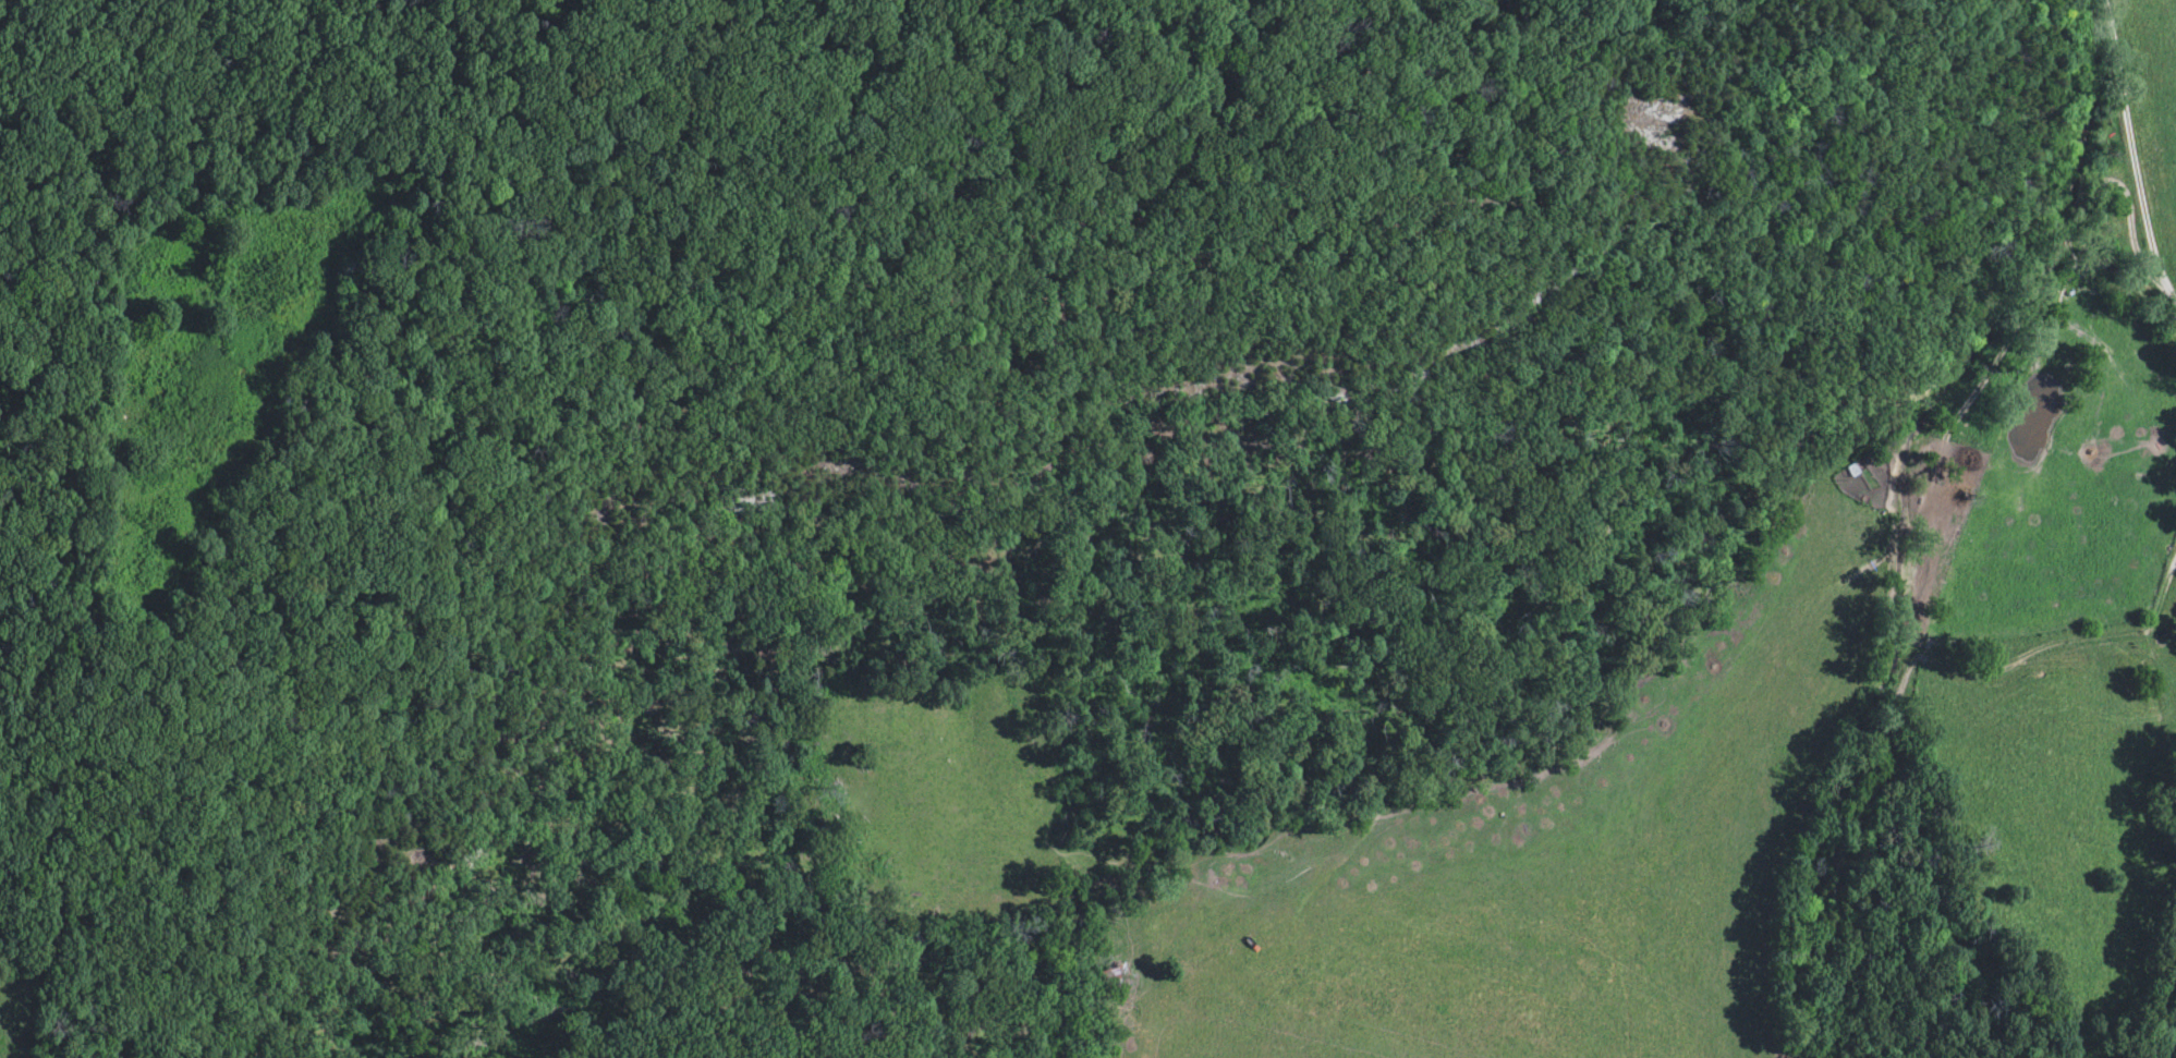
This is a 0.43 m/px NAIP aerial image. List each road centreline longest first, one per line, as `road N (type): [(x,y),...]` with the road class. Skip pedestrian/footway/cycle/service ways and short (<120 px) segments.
road 1 (residential): [(2104,0),(2166,288),(2175,301)]

